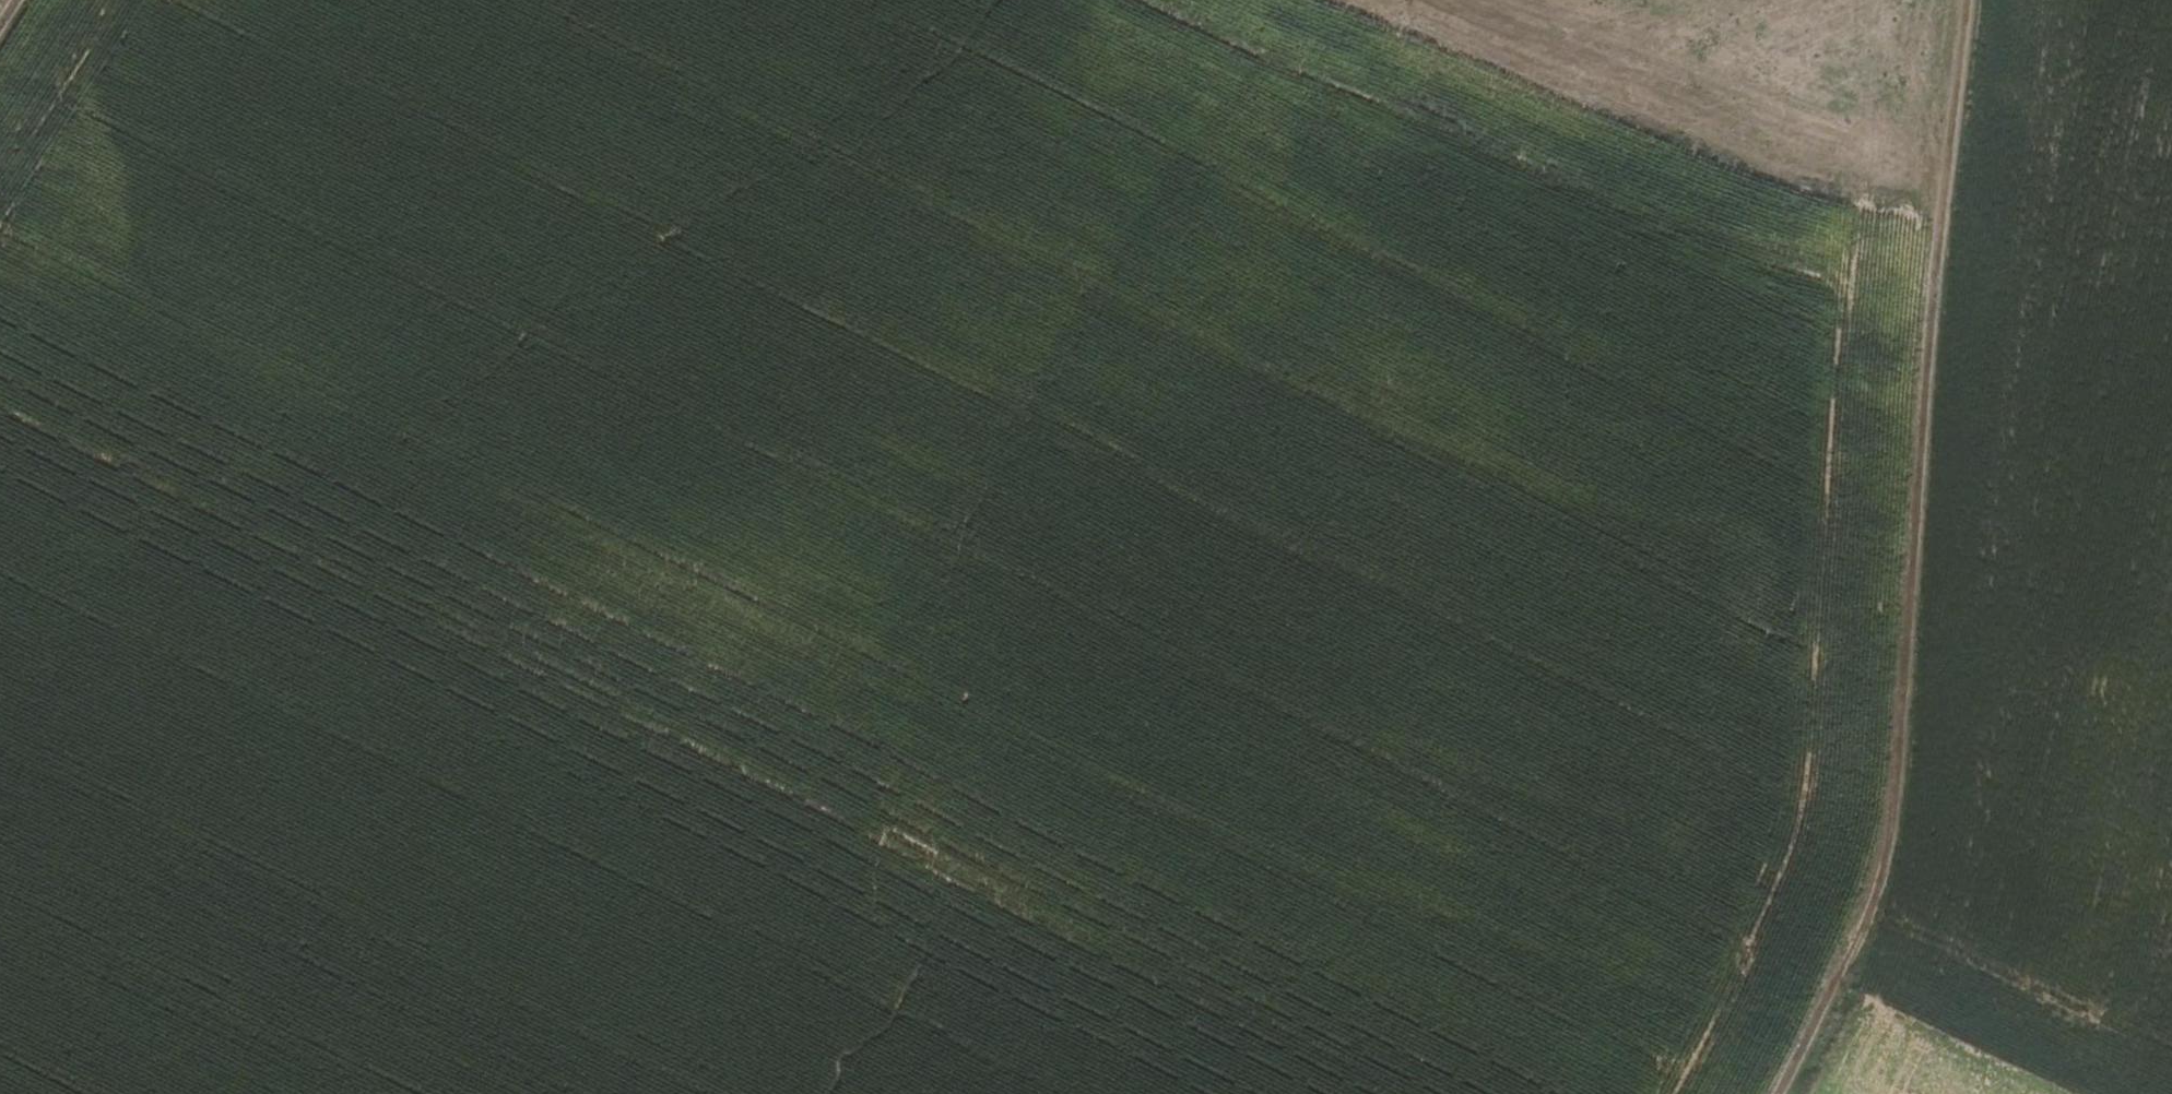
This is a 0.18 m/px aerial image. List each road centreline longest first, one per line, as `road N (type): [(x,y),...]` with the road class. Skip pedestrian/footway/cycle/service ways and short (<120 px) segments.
road 1 (track): [(1766,1093),(1860,912),(1889,799),(1928,246),(1959,0)]

